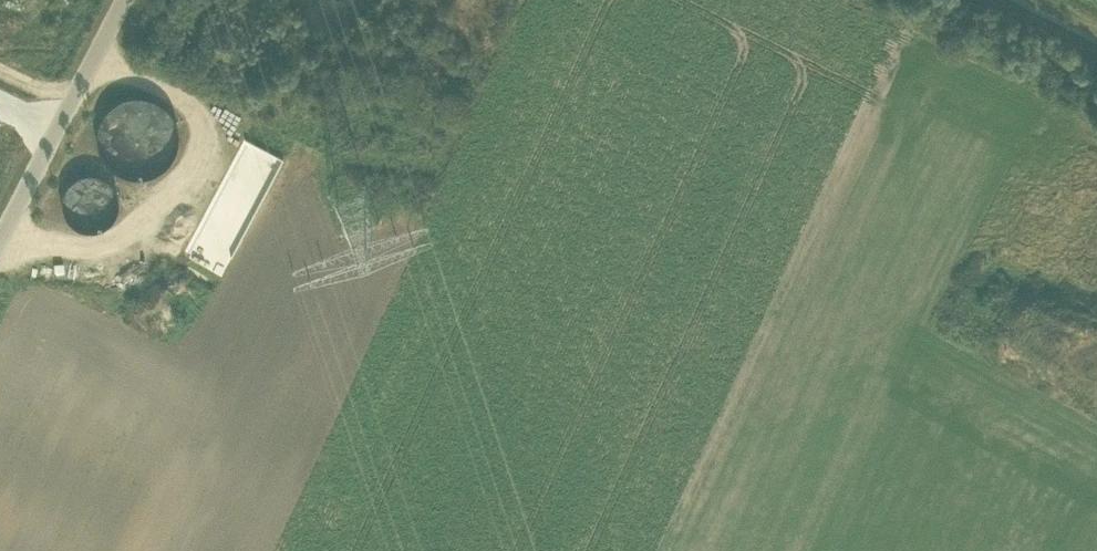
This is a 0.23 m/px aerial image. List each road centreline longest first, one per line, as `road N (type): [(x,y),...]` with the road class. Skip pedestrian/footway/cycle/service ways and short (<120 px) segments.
road 1 (unclassified): [(0,240),(128,0)]

